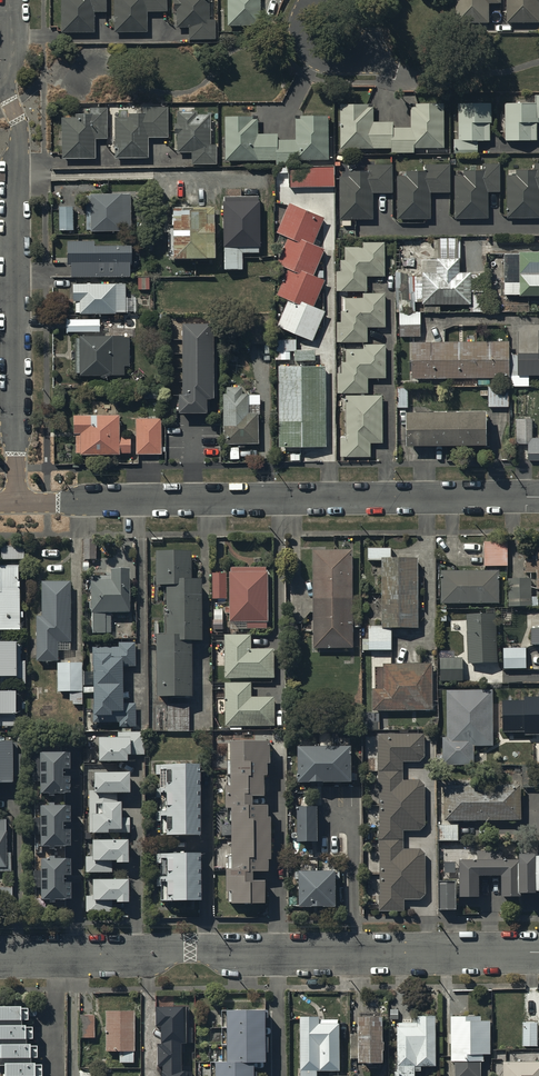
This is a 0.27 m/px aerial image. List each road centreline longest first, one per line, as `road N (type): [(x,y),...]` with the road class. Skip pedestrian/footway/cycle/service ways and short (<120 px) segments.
road 1 (residential): [(0,954),(538,952)]
road 2 (residential): [(538,499),(17,502)]
road 3 (residential): [(13,0),(8,90),(20,141),(17,502)]

